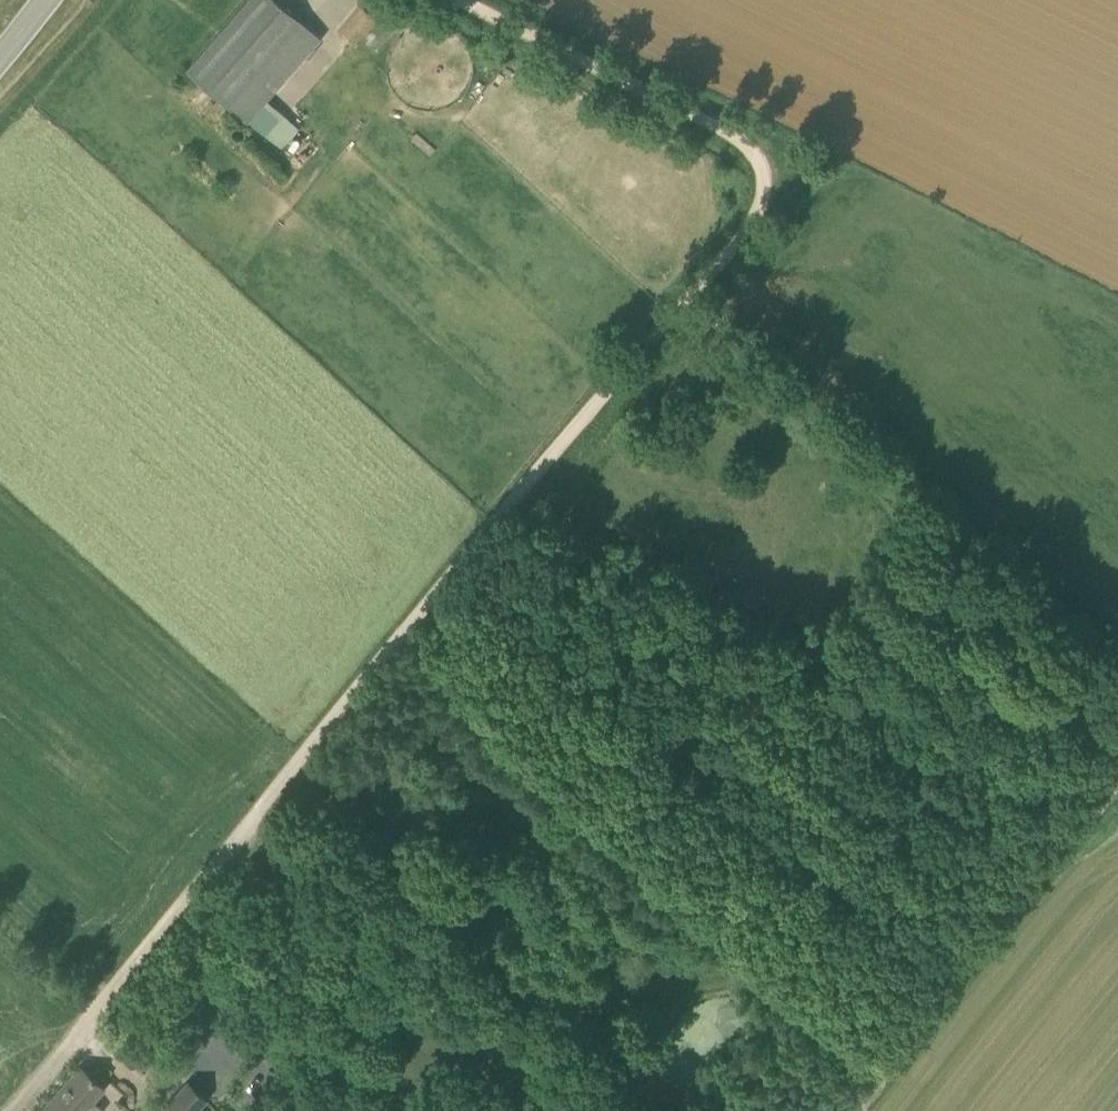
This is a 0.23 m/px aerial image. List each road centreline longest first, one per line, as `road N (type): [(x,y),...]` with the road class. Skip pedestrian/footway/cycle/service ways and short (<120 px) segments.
road 1 (track): [(466,0),(756,147),(771,185),(769,213),(97,1028)]

